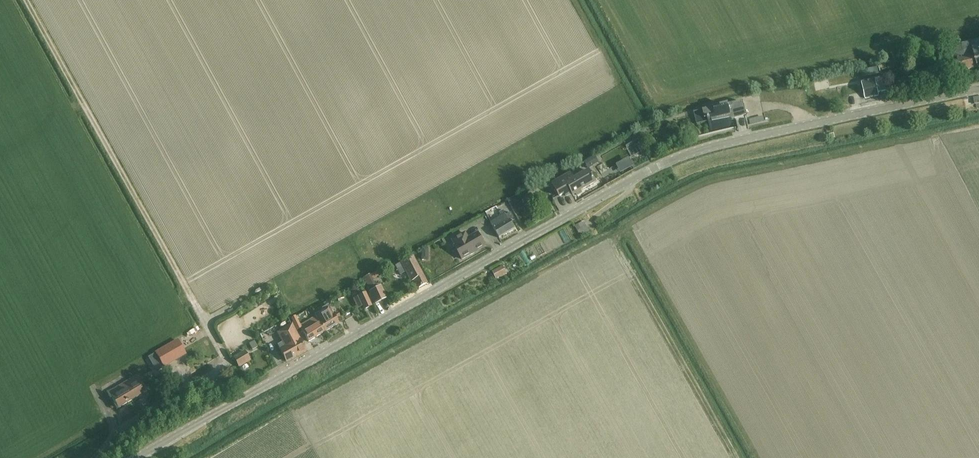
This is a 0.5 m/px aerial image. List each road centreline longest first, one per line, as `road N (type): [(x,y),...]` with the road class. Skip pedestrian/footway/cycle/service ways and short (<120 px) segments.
road 1 (unclassified): [(139,457),(657,166),(733,140),(978,89)]

